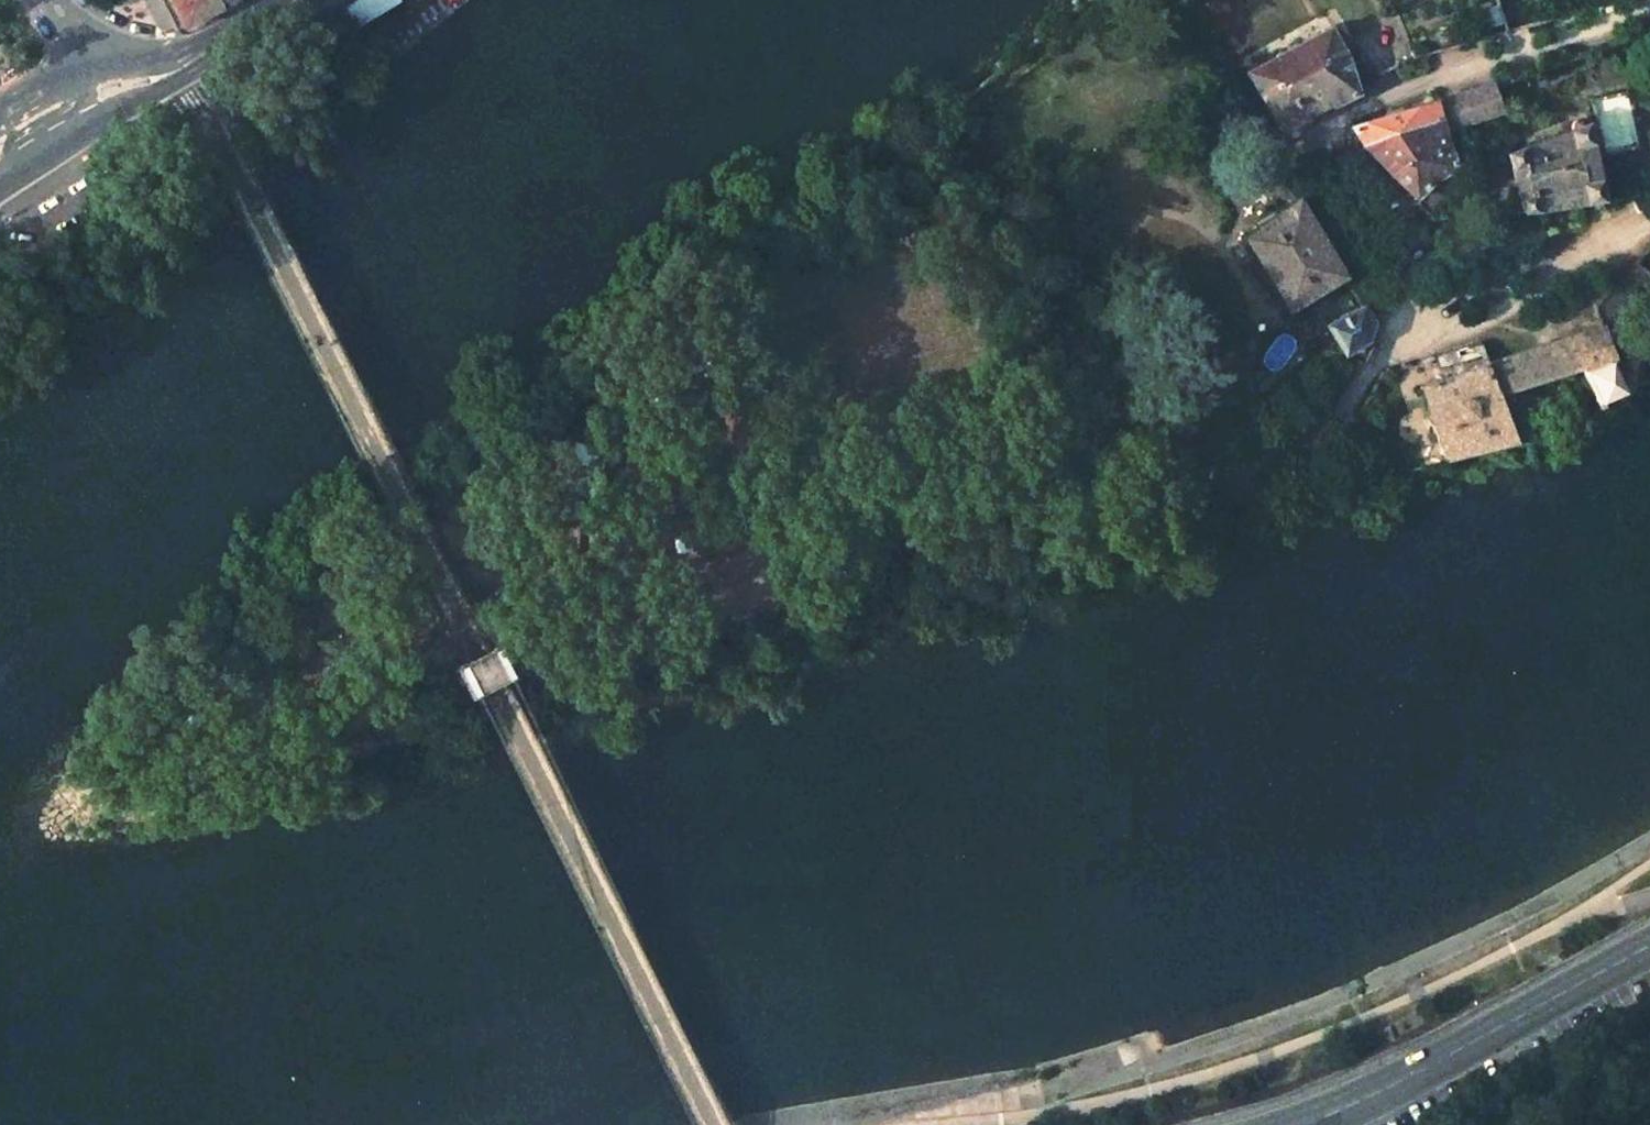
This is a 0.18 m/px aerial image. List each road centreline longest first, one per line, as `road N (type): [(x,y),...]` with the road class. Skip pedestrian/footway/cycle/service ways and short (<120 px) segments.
road 1 (residential): [(180,67),(466,634)]
road 2 (primary): [(1649,946),(1308,1124)]
road 3 (primary): [(180,67),(295,0)]

